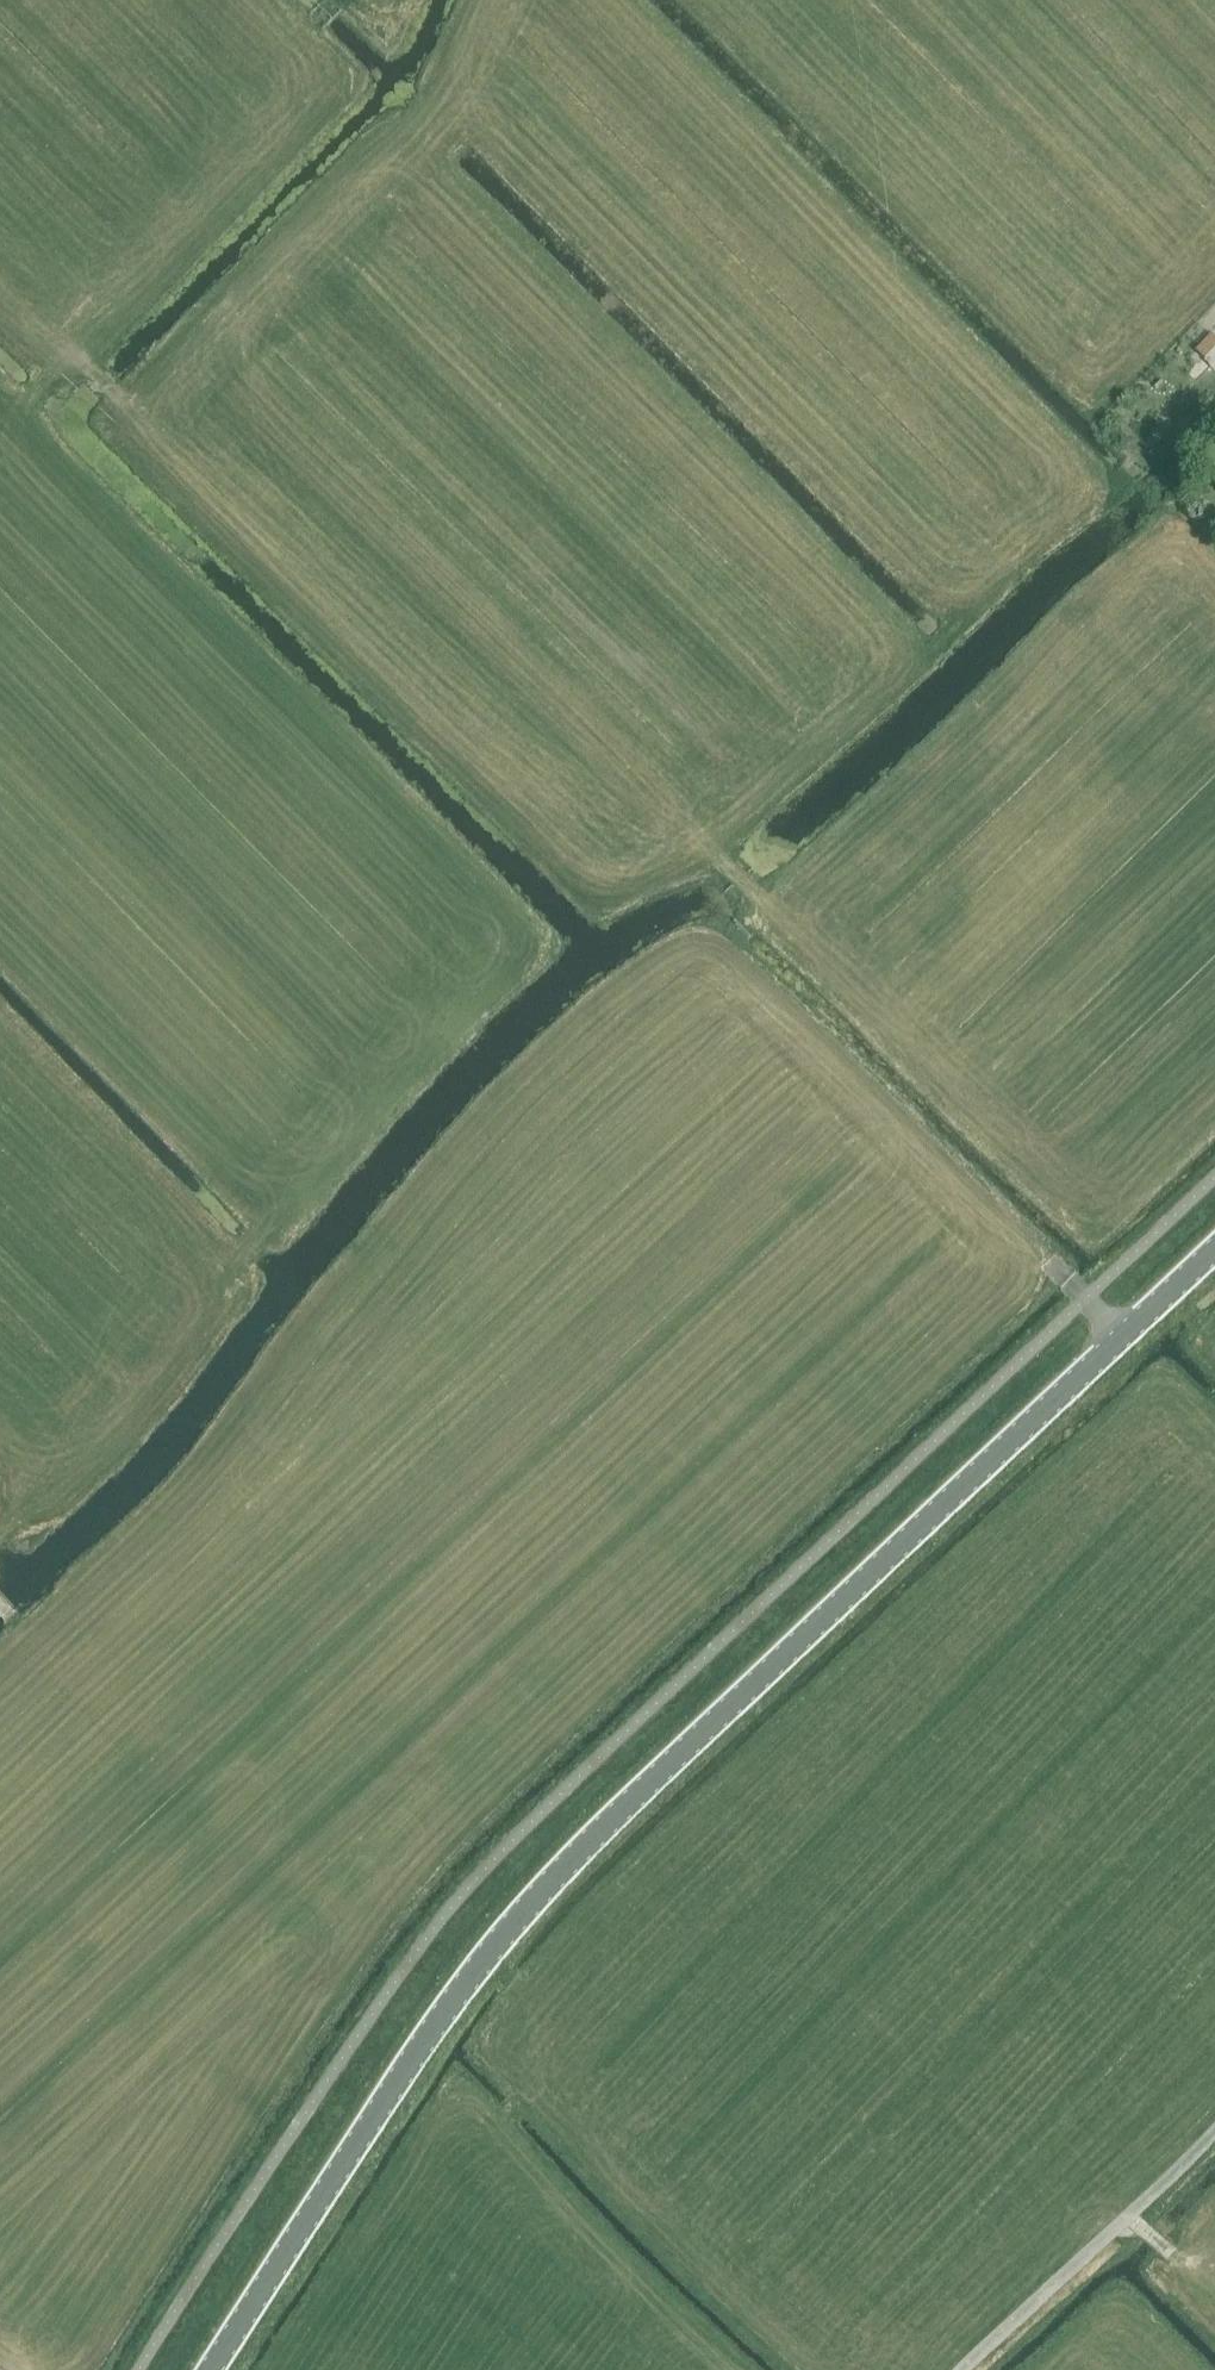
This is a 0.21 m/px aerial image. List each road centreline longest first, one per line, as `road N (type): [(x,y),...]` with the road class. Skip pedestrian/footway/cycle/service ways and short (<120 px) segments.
road 1 (secondary): [(211,2369),(454,1996),(538,1895),(1214,1249)]
road 2 (track): [(1214,2130),(962,2369)]

